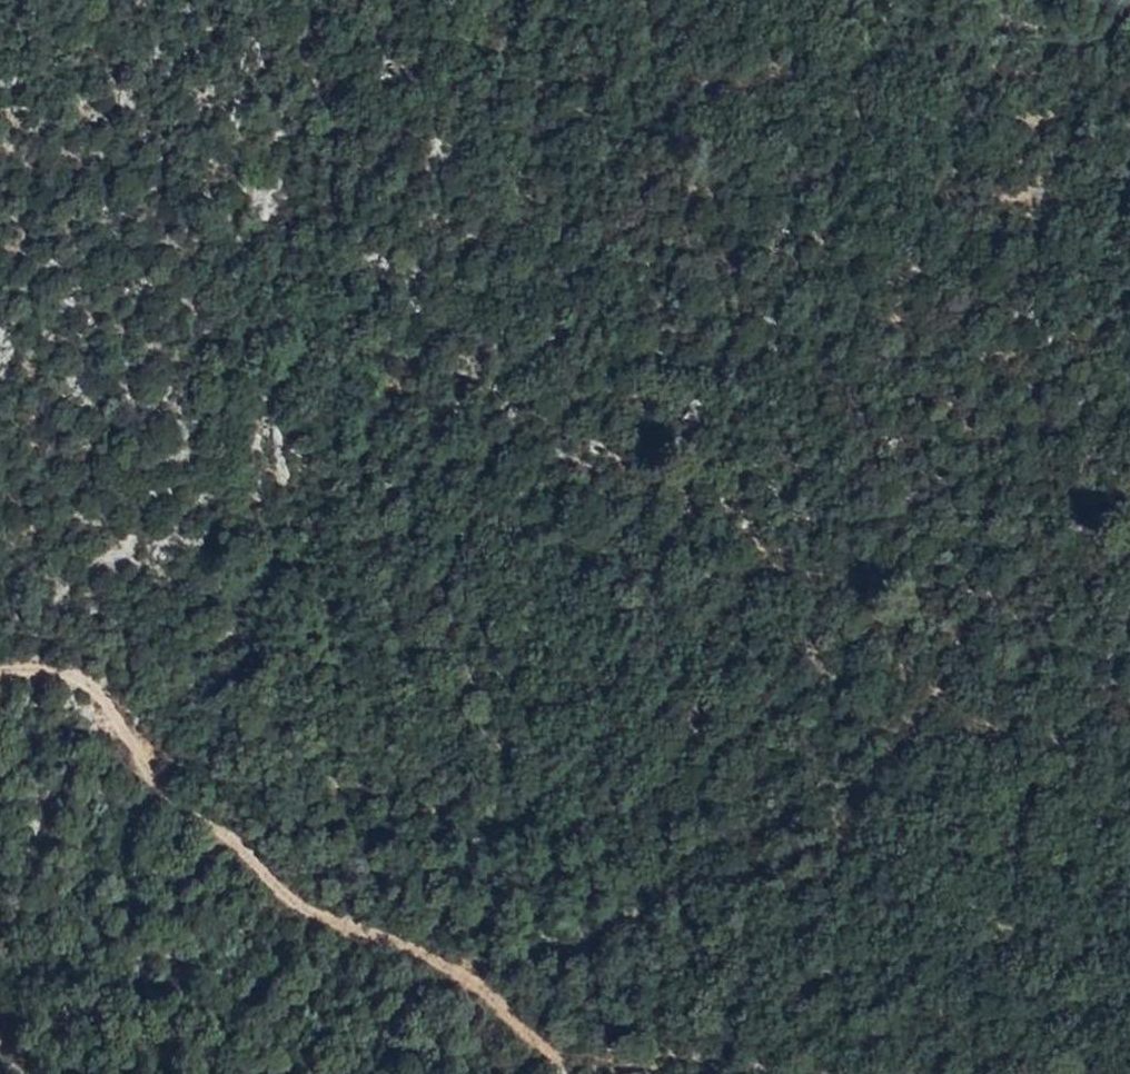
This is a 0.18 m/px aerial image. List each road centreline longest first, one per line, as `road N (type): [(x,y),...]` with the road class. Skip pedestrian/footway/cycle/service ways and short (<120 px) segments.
road 1 (track): [(0,669),(74,667),(159,775),(172,808),(236,832),(304,905),(393,933),(482,981),(563,1073)]
road 2 (track): [(558,1063),(757,1065),(797,1073)]

